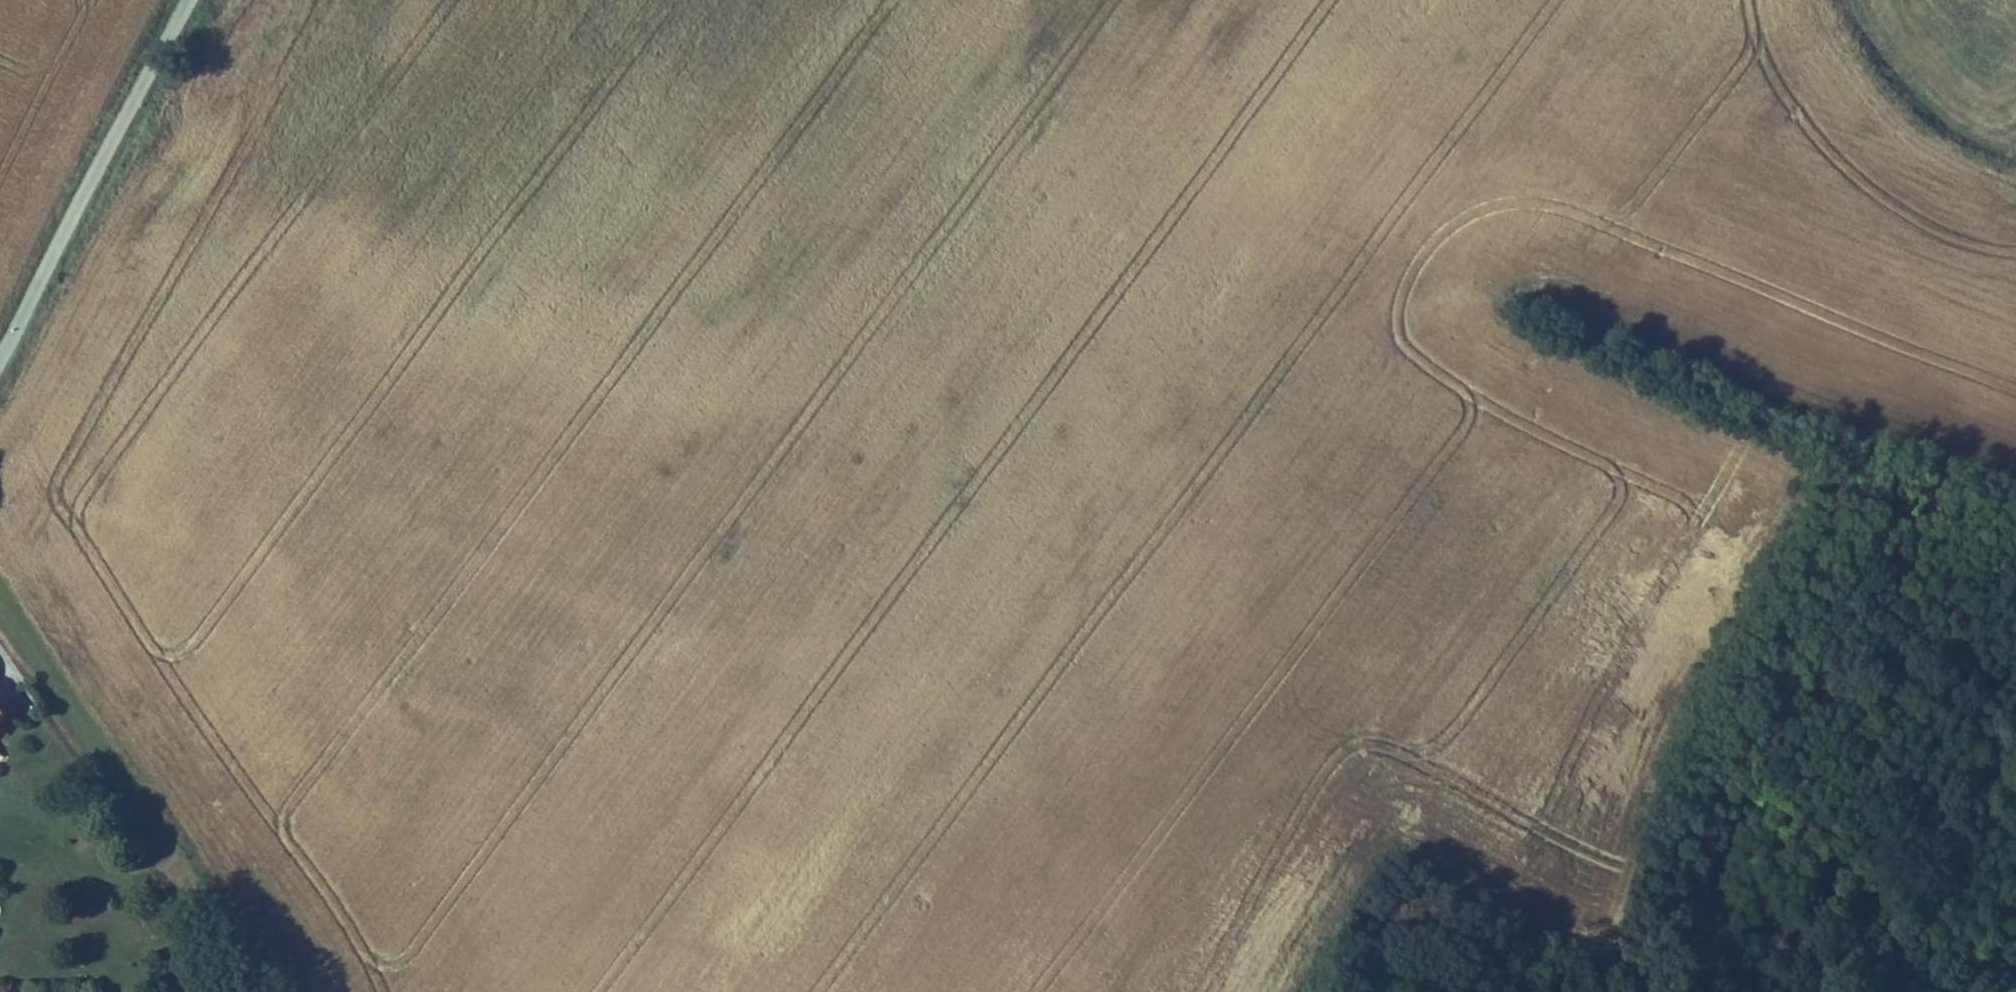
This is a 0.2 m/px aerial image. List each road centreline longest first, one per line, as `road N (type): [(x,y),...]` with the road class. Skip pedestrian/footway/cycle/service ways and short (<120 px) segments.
road 1 (unclassified): [(178,0),(0,351)]

